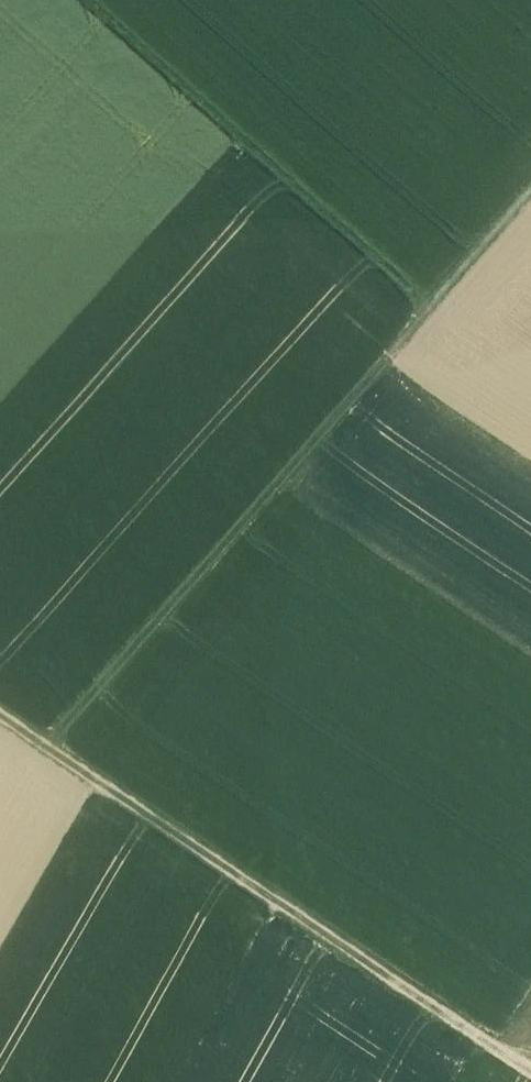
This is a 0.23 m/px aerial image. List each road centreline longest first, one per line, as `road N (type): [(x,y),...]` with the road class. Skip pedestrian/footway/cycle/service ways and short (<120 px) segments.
road 1 (track): [(0,721),(530,1072)]
road 2 (track): [(92,0),(445,317),(530,220)]
road 3 (track): [(445,317),(59,762)]

